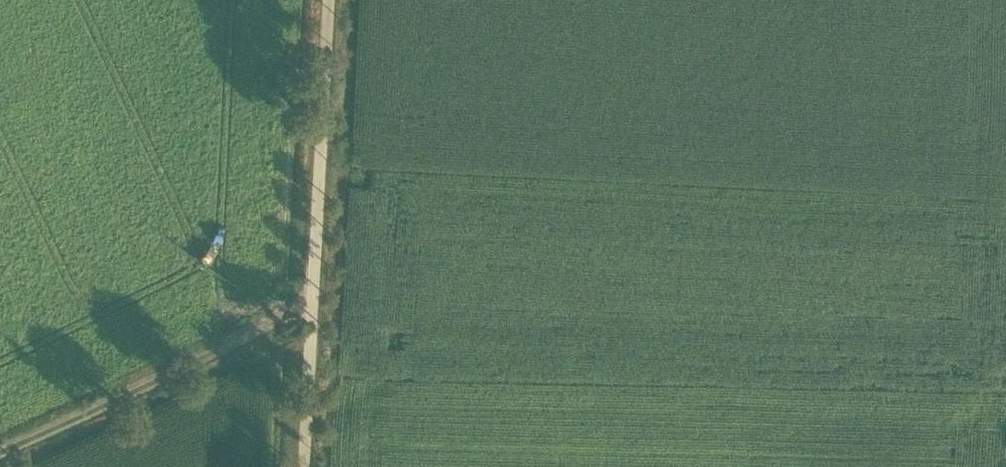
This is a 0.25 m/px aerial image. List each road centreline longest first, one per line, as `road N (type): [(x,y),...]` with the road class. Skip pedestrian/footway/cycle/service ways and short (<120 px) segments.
road 1 (unclassified): [(303,466),(329,0)]
road 2 (track): [(311,305),(0,456)]

